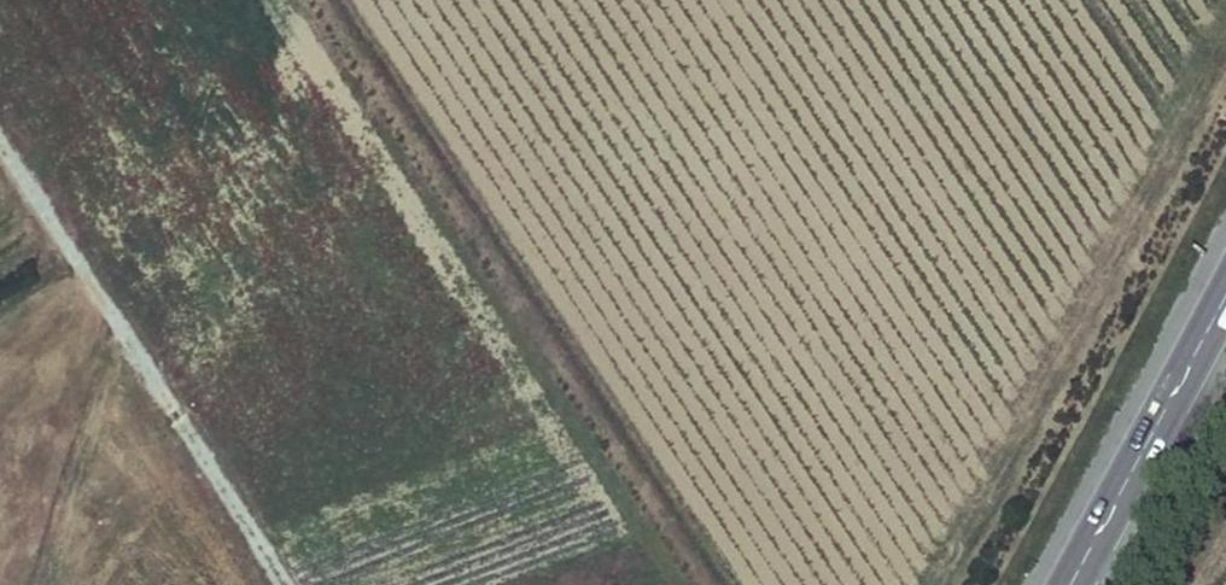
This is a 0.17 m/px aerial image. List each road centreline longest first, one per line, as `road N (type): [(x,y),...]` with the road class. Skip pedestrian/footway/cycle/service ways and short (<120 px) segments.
road 1 (tertiary): [(1225,298),(1073,584)]

